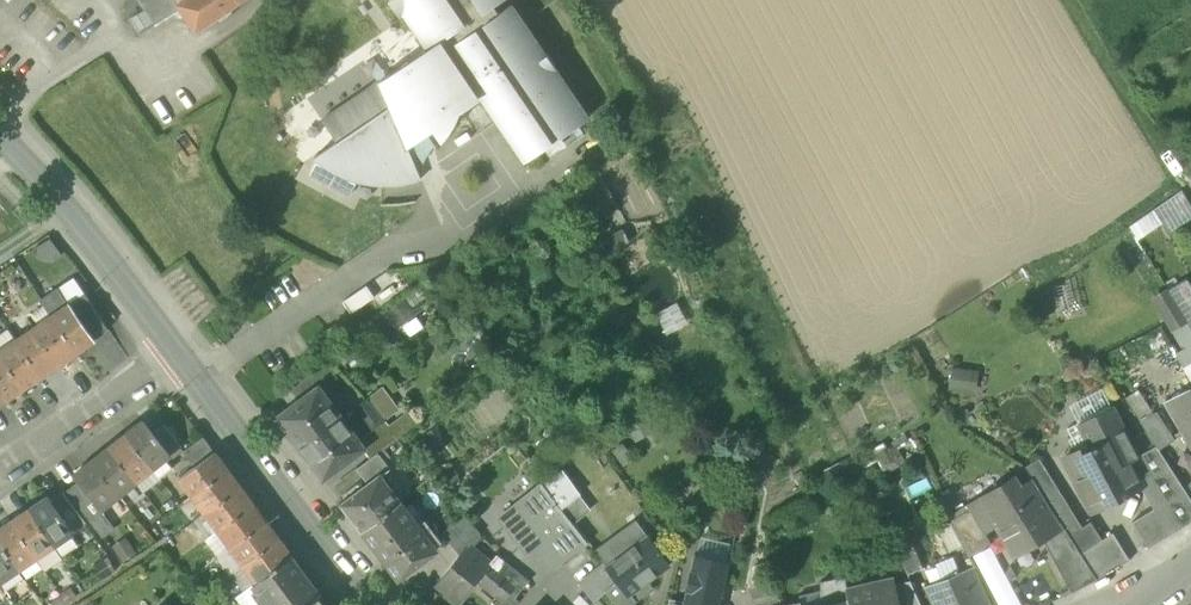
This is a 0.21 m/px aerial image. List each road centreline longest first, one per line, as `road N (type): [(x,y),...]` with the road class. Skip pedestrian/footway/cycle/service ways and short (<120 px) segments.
road 1 (tertiary): [(383,604),(181,352)]
road 2 (tertiary): [(181,352),(0,128)]
road 3 (residential): [(181,352),(0,474)]

